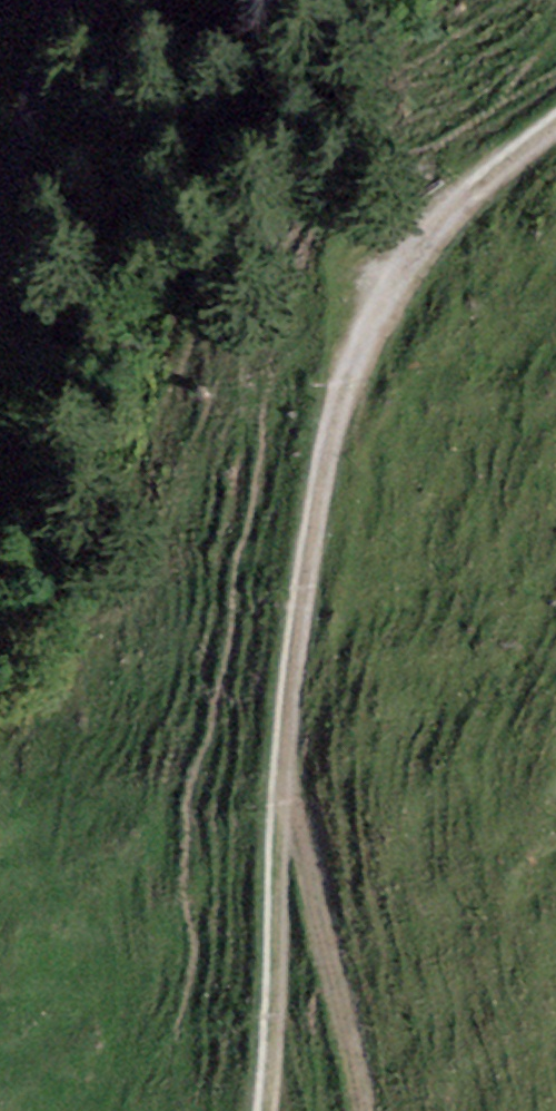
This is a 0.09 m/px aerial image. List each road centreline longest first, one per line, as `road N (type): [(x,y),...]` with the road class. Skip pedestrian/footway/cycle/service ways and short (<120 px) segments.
road 1 (track): [(555,122),(488,176),(431,237),(373,324),(348,383),(294,649),(269,1110)]
road 2 (track): [(285,808),(354,1110)]
road 3 (track): [(0,196),(64,0)]

